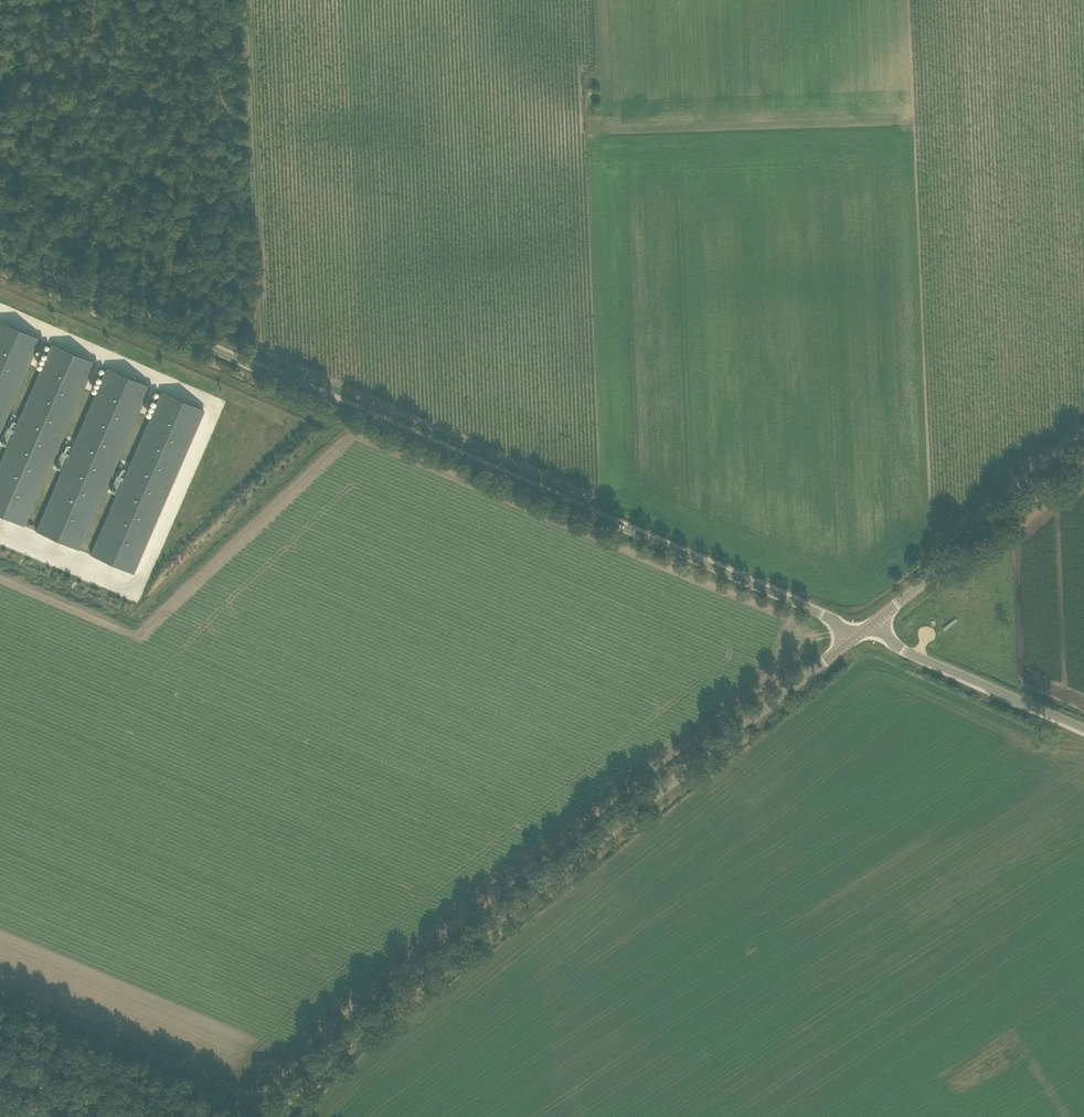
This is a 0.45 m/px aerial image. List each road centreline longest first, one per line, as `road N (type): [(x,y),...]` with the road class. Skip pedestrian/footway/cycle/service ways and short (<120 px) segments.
road 1 (unclassified): [(851,640),(833,619),(0,259)]
road 2 (tertiary): [(273,1116),(369,1022),(851,640)]
road 3 (tertiary): [(876,620),(1083,454)]
road 4 (unclassified): [(1083,728),(896,646),(876,620)]

